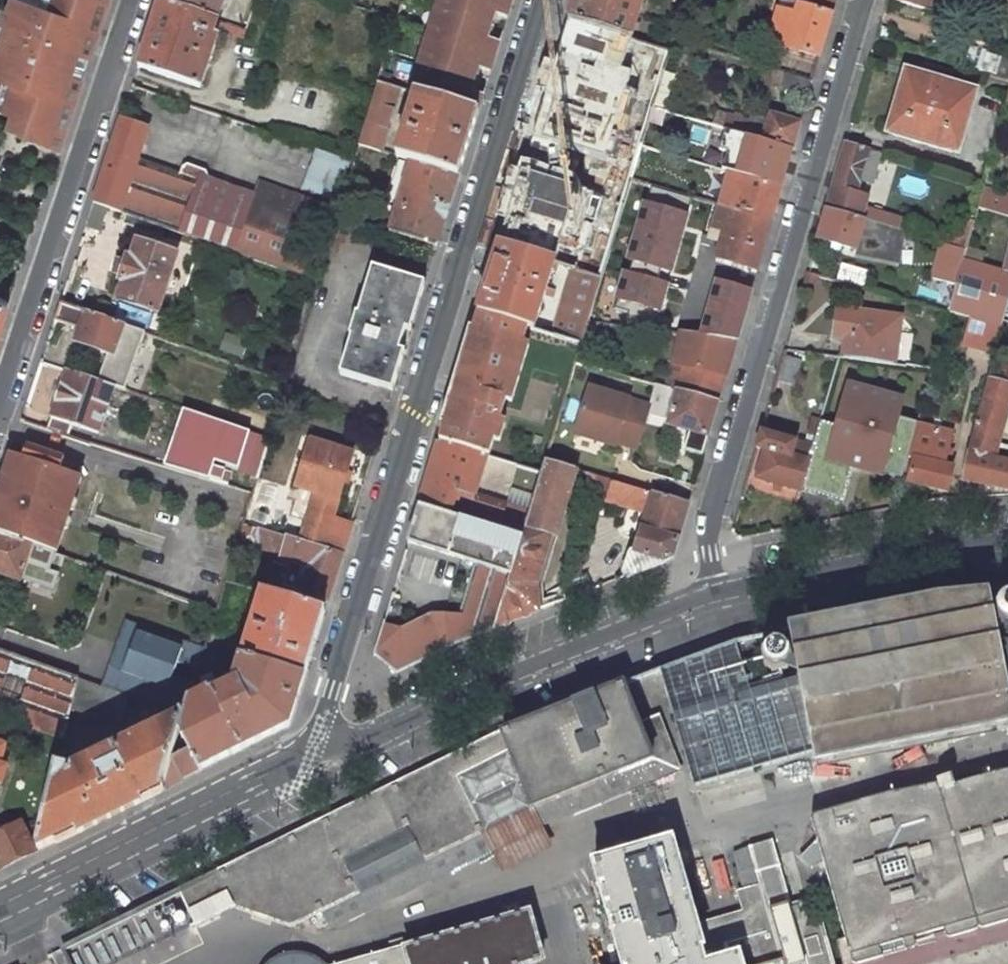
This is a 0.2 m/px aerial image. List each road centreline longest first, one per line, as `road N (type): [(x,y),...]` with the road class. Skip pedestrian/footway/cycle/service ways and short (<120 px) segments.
road 1 (residential): [(315,751),(545,0)]
road 2 (residential): [(865,0),(711,522),(717,594)]
road 3 (residential): [(717,594),(389,733),(315,751)]
road 4 (residential): [(133,0),(1,404)]
road 5 (residential): [(315,751),(0,912)]
road 6 (residential): [(1007,542),(954,546),(717,594)]

